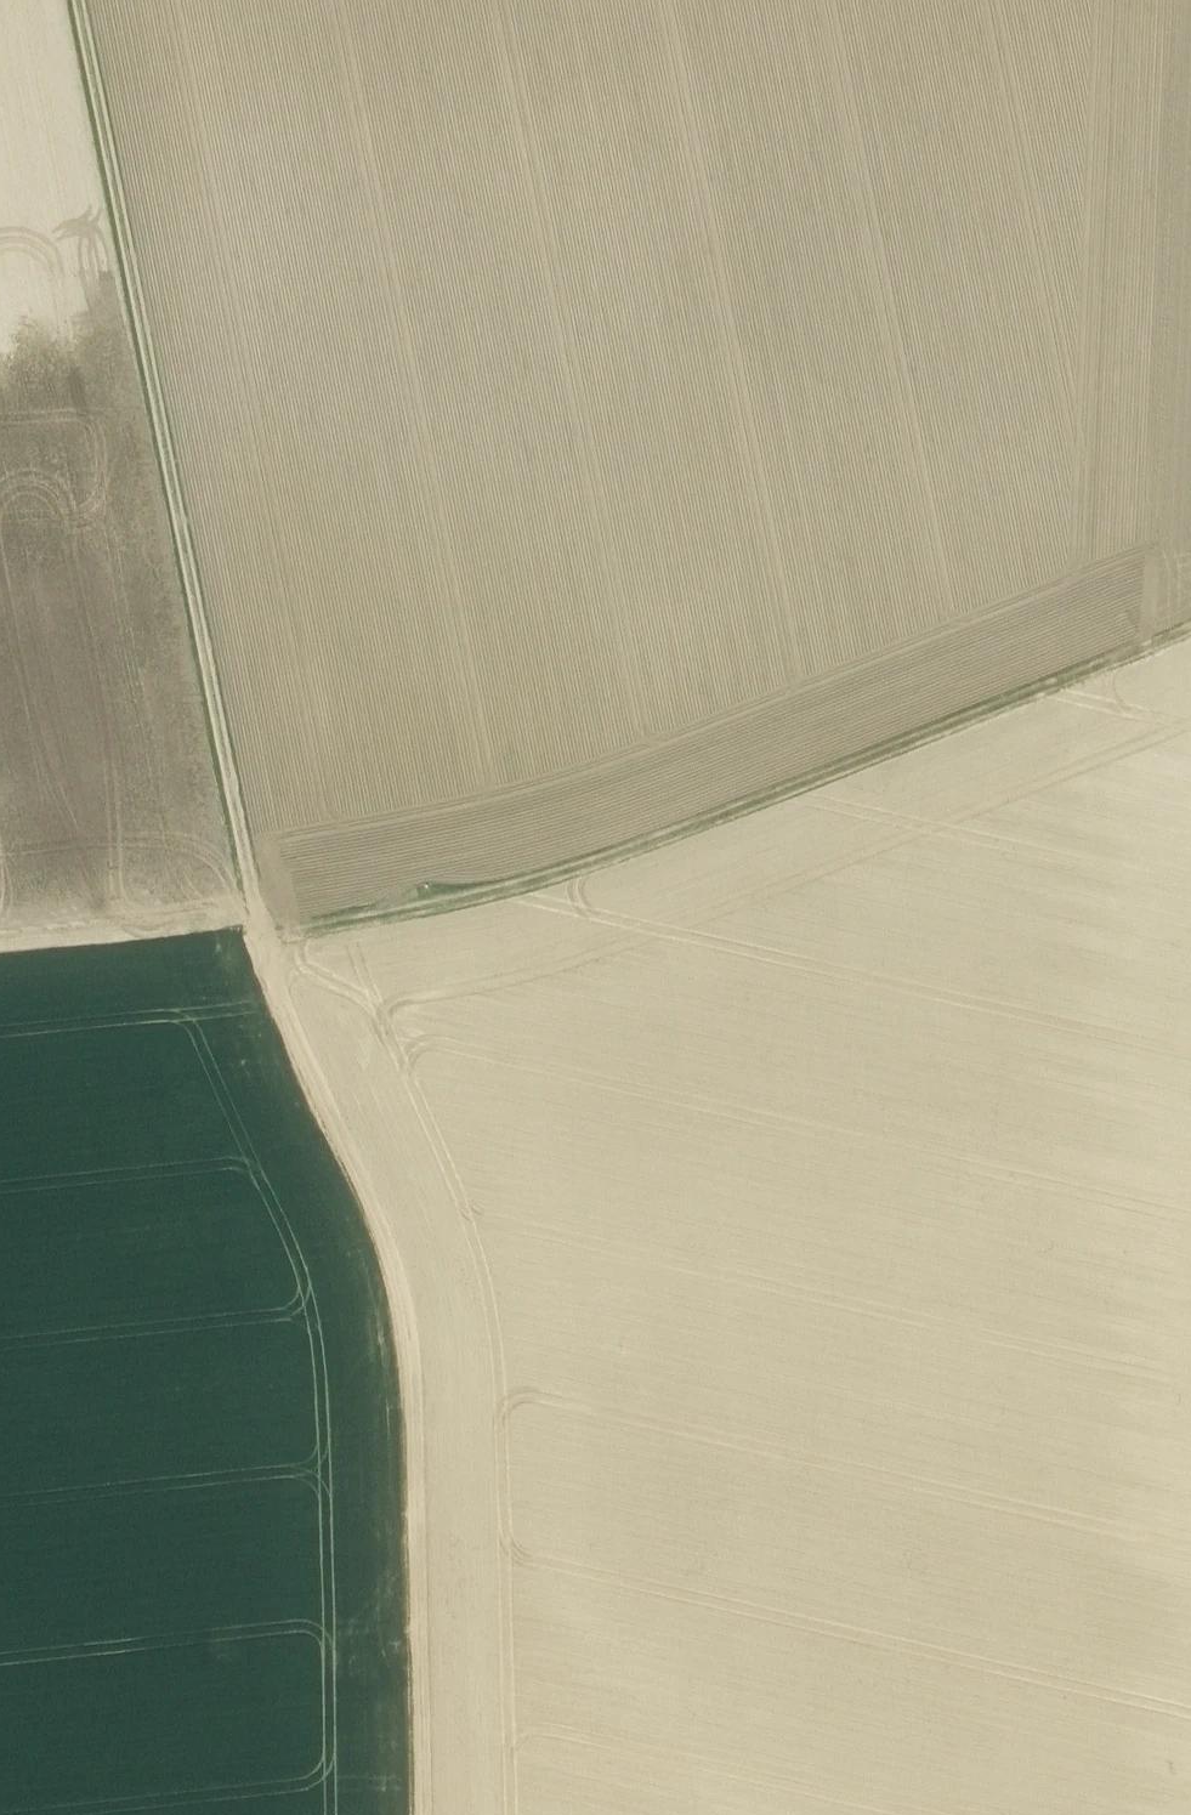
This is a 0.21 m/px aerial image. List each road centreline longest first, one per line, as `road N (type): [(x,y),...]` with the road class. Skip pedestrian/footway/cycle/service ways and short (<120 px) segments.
road 1 (track): [(1190,631),(605,862),(265,937)]
road 2 (track): [(107,0),(265,937)]
road 3 (track): [(265,937),(420,1338),(400,1494),(420,1814)]

